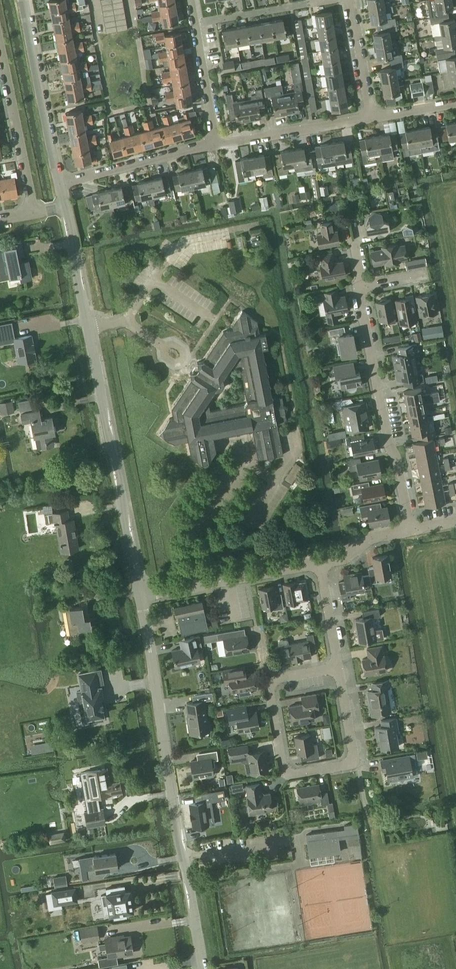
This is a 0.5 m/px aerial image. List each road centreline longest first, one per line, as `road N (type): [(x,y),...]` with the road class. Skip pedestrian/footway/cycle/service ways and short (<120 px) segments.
road 1 (unclassified): [(204,968),(141,597)]
road 2 (unclassified): [(141,597),(88,328)]
road 3 (unclassified): [(336,670),(346,767),(281,772),(268,682)]
road 4 (unclassified): [(411,530),(362,286)]
road 5 (residential): [(57,184),(24,0)]
road 6 (residential): [(263,312),(145,333),(127,321),(88,328)]
road 7 (residential): [(57,184),(216,143)]
road 8 (residential): [(32,215),(0,60)]
road 9 (residential): [(216,143),(372,117)]
road 10 (unclassified): [(196,23),(327,0)]
road 11 (residential): [(198,586),(190,534),(233,469)]
road 12 (unclassified): [(198,586),(321,563)]
road 13 (unclassified): [(88,328),(61,209)]
road 14 (residential): [(196,23),(216,143)]

